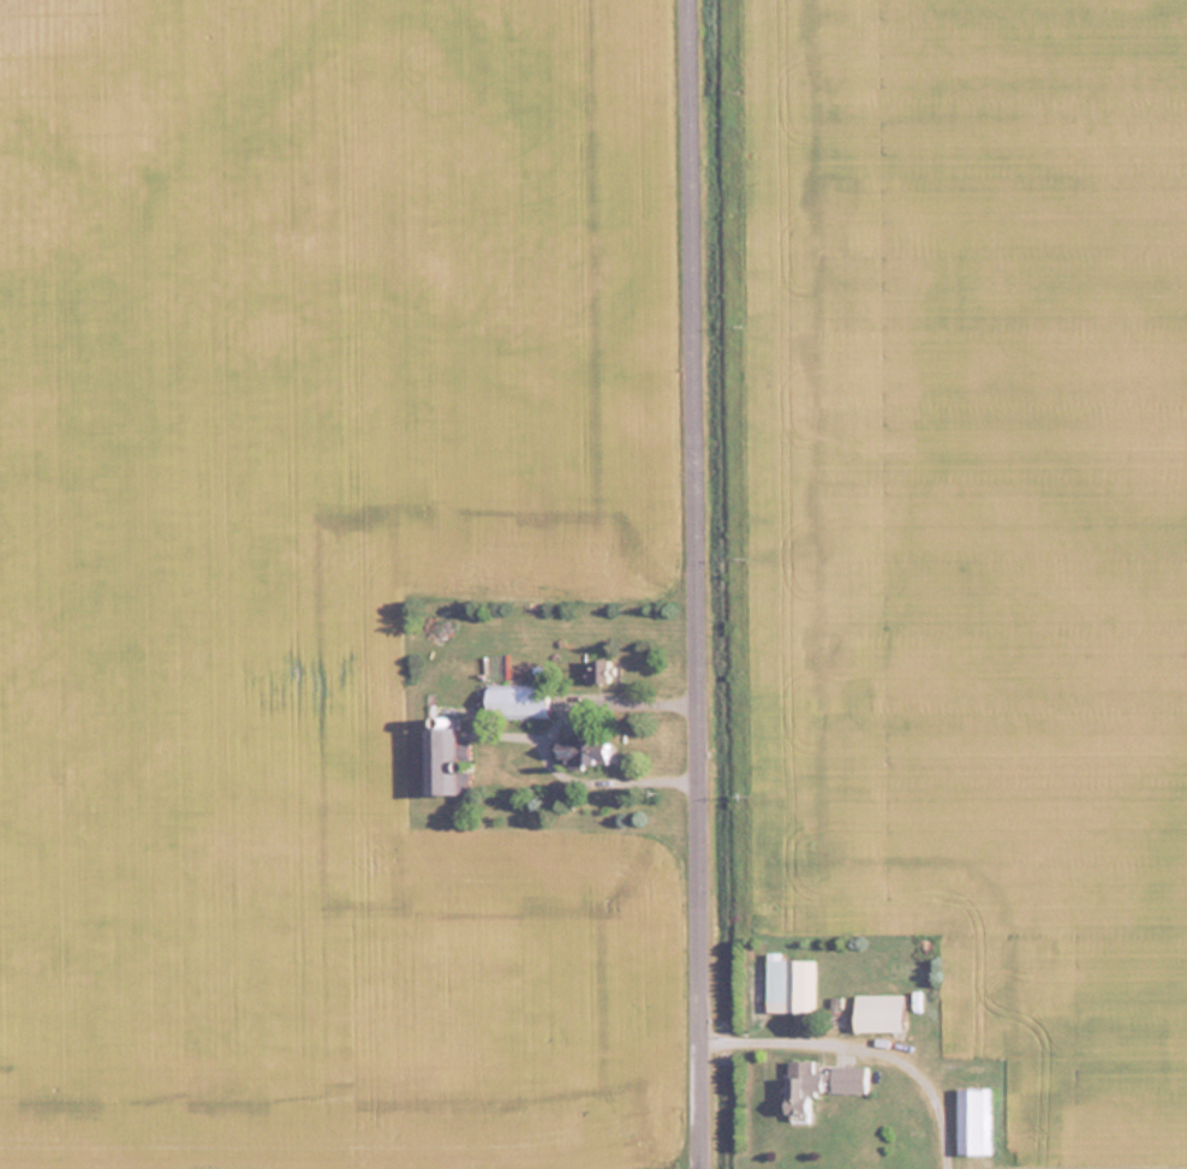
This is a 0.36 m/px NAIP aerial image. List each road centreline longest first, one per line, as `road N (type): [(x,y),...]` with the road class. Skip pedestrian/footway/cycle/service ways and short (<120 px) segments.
road 1 (residential): [(705,1168),(695,0)]

